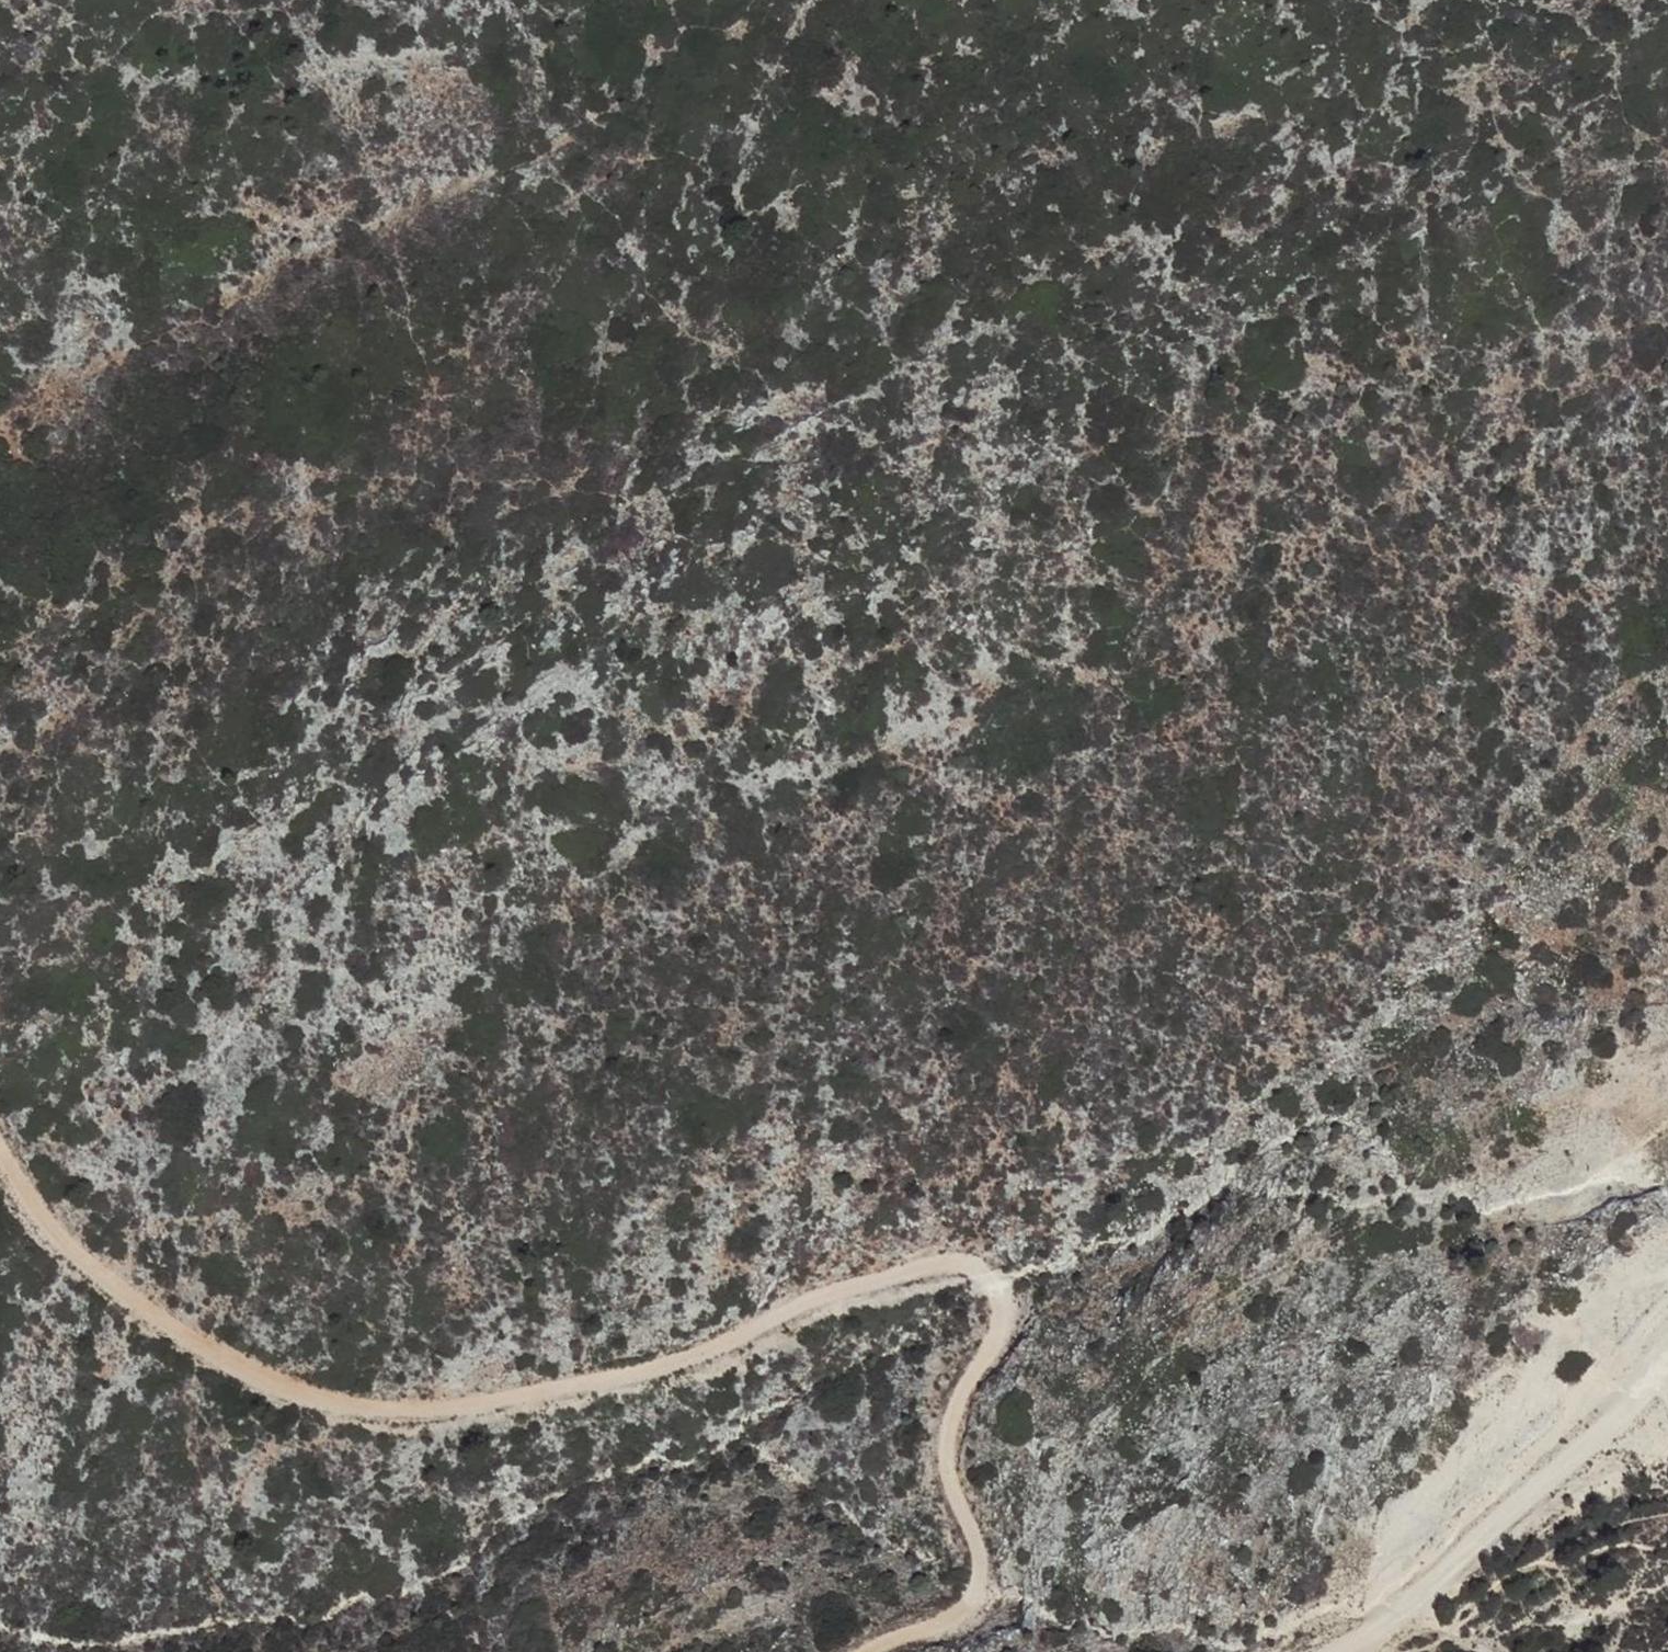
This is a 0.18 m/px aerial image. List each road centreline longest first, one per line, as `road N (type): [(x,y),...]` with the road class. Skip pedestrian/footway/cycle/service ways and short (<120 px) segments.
road 1 (track): [(890,1651),(959,1625),(986,1592),(950,1440),(1003,1326),(992,1281),(953,1259),(839,1277),(665,1362),(378,1406),(187,1339),(107,1279),(0,1148)]
road 2 (track): [(1341,1651),(1414,1604),(1589,1434),(1667,1319)]

